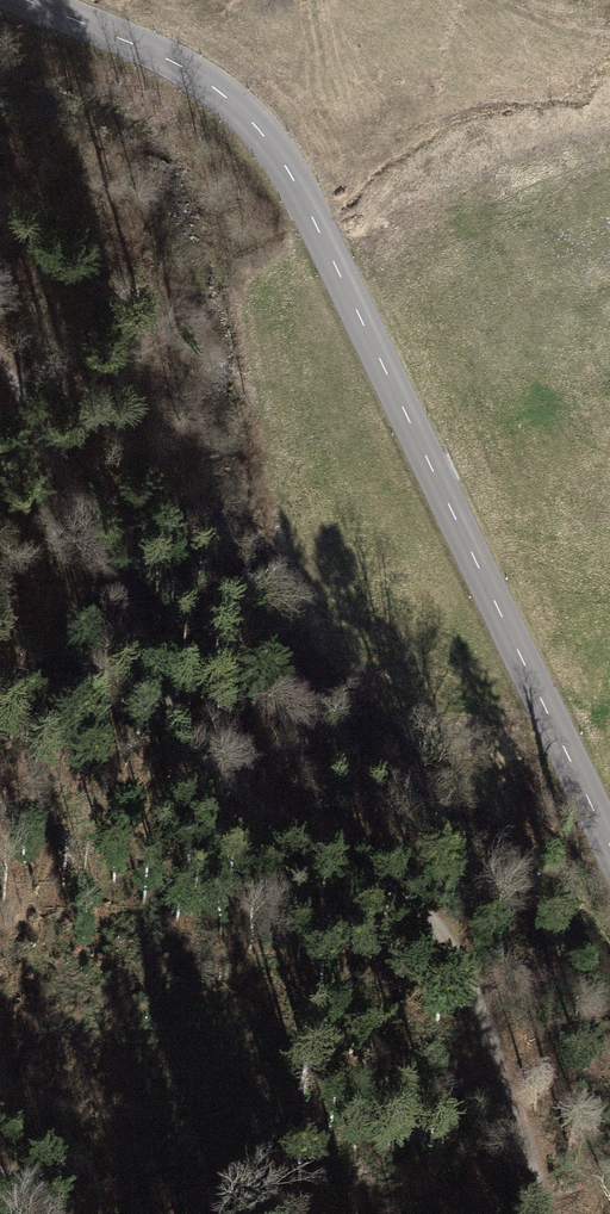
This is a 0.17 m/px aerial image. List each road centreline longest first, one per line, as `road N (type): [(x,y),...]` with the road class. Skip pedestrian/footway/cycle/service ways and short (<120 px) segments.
road 1 (tertiary): [(26,0),(167,59),(218,90),(291,174),(609,847)]
road 2 (track): [(0,367),(73,470),(148,661),(200,753),(278,824),(366,867),(444,934),(521,1126),(547,1213)]

